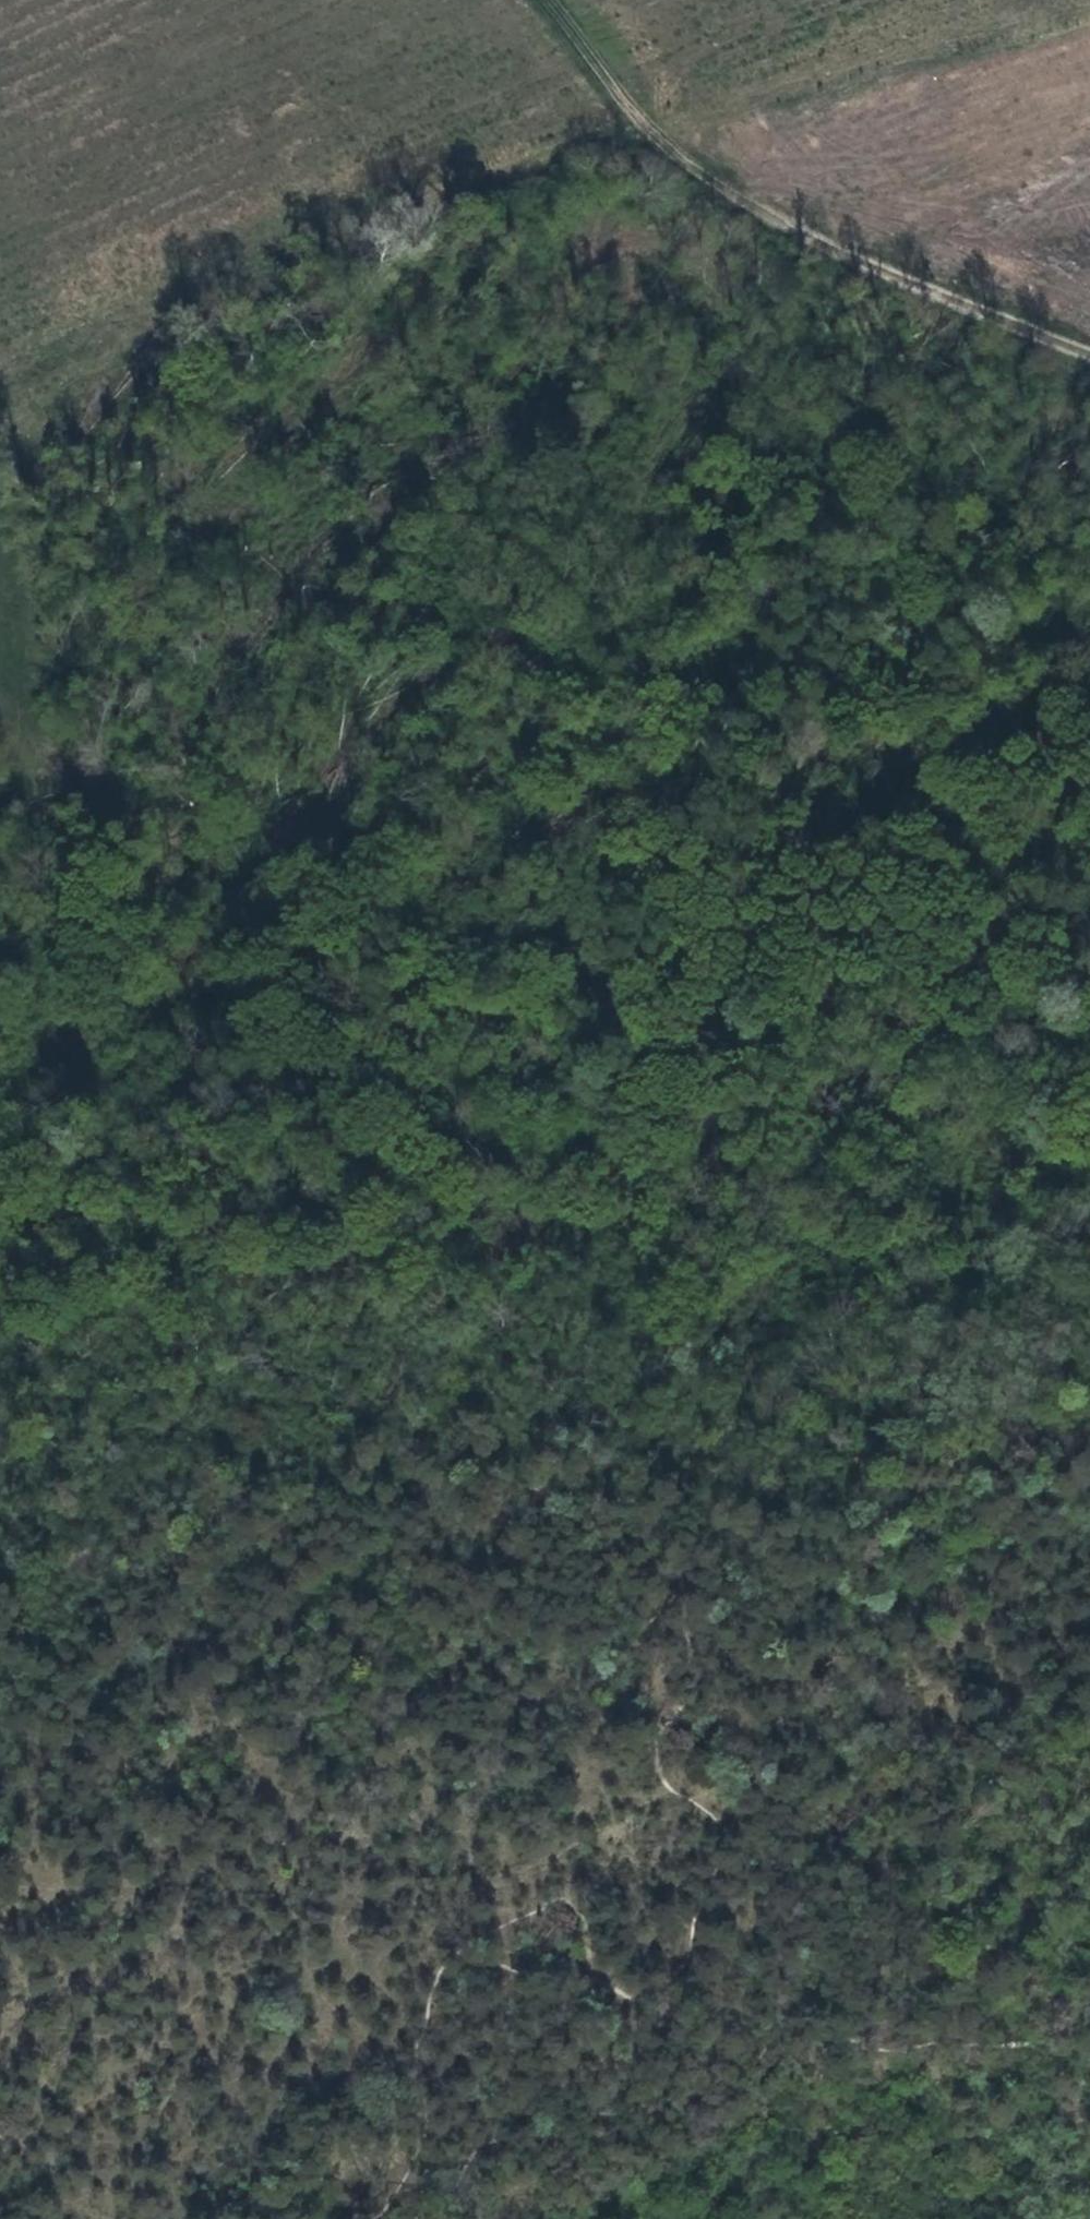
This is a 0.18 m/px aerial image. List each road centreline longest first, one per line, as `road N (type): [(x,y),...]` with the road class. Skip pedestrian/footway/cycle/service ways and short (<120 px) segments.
road 1 (track): [(0,1569),(419,1468),(484,1470),(614,1506),(895,1506),(1089,1490)]
road 2 (track): [(1089,354),(863,262),(702,175),(632,114),(546,0)]

